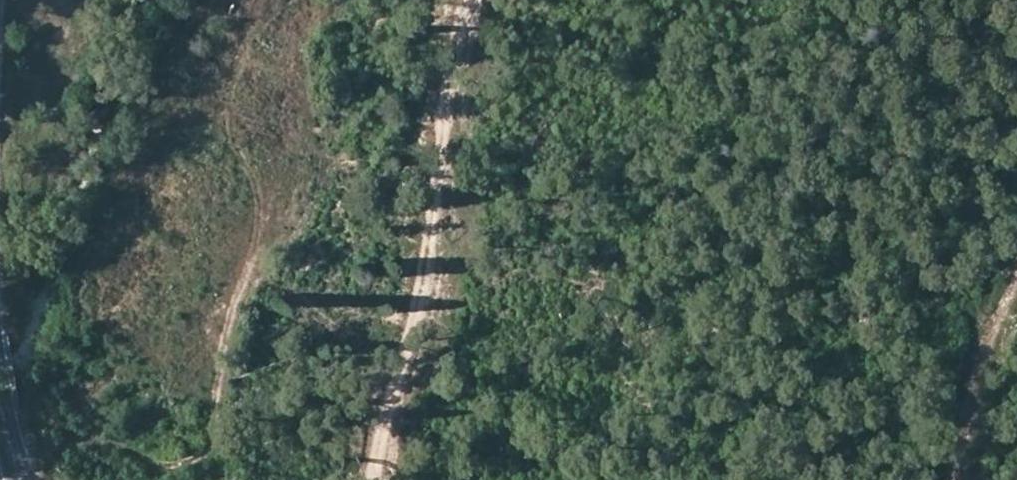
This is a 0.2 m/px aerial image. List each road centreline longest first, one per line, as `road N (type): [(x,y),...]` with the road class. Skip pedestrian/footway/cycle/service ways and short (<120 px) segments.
road 1 (track): [(469,0),(420,324),(393,398),(379,479)]
road 2 (track): [(960,479),(960,449),(996,320),(1016,287)]

